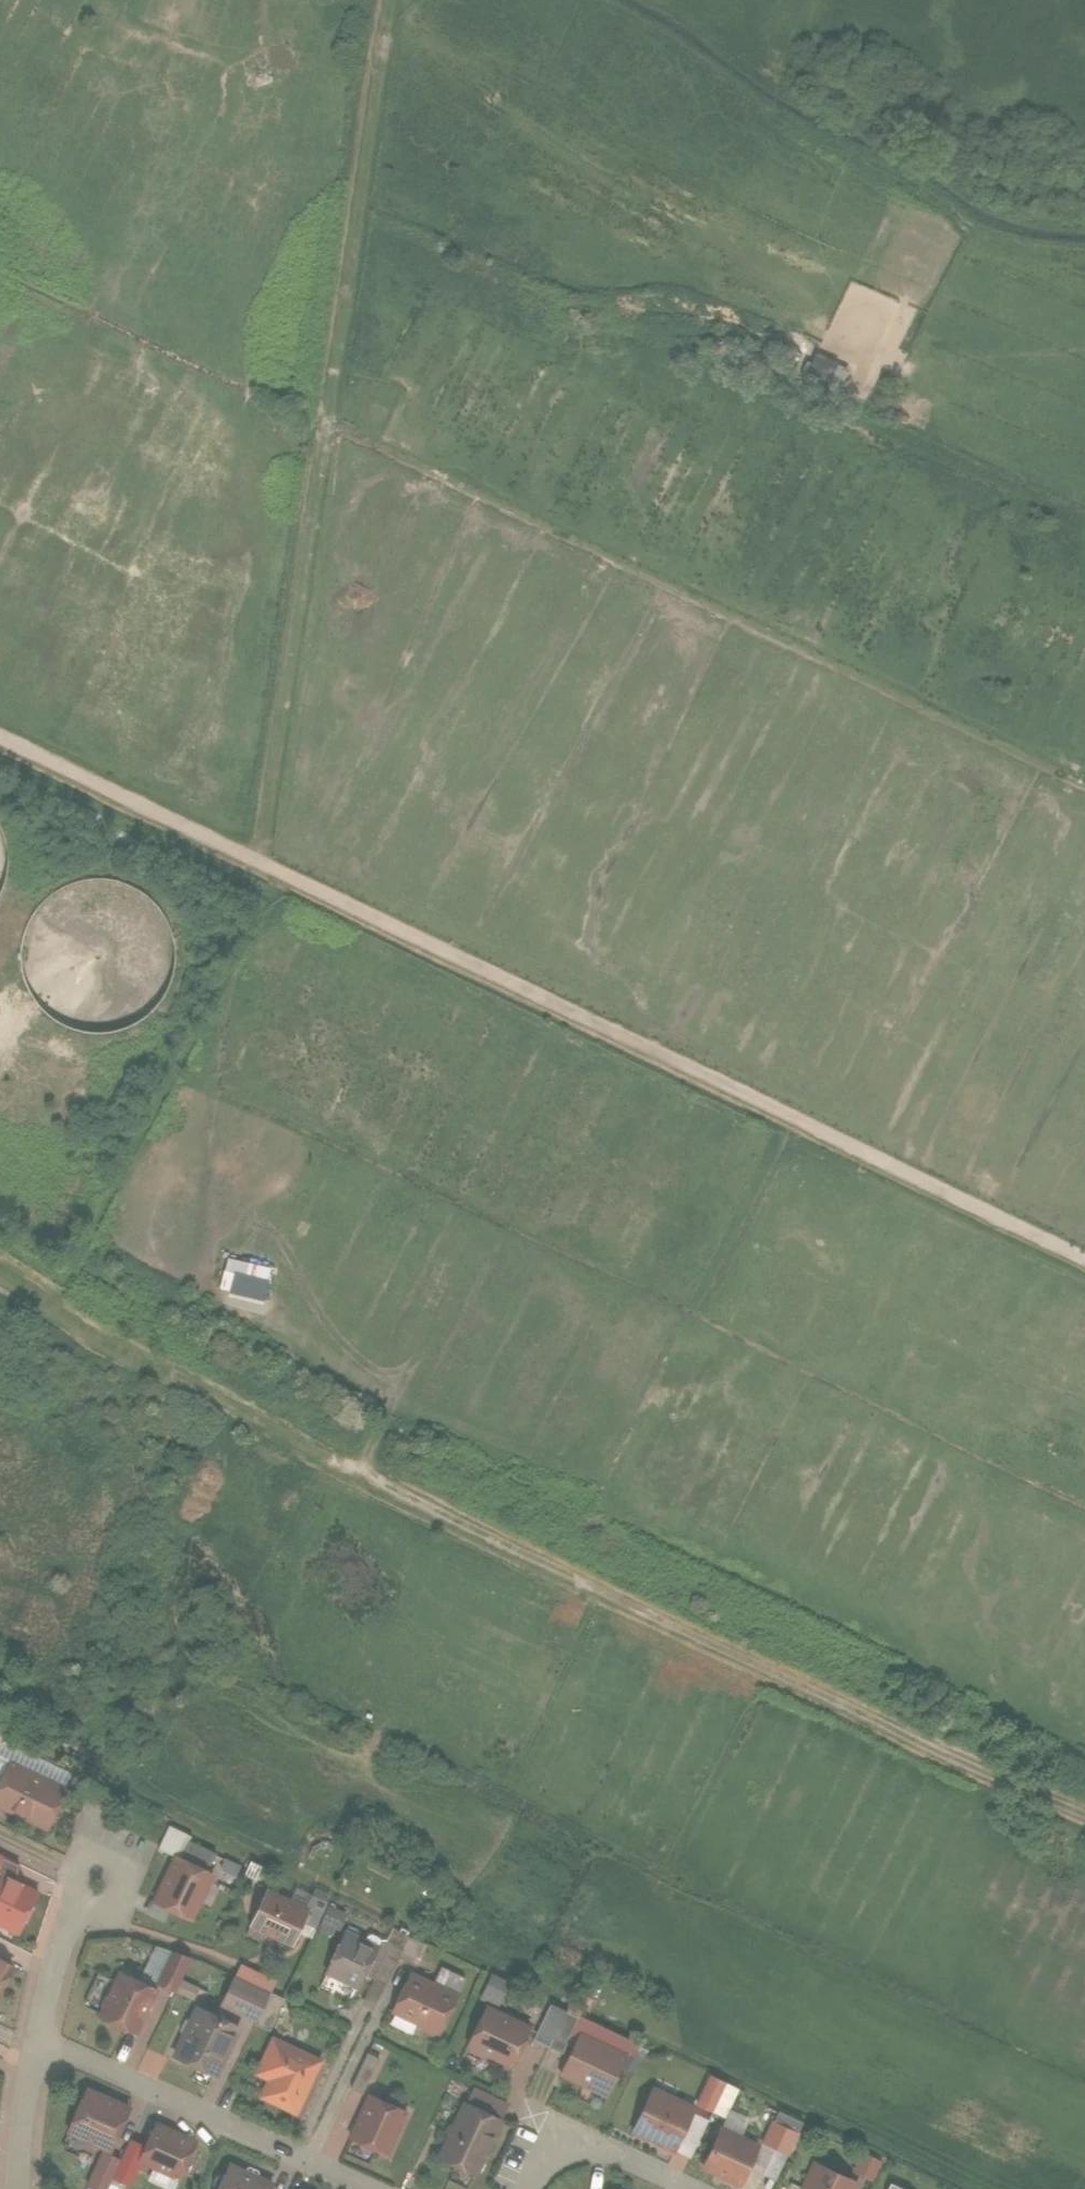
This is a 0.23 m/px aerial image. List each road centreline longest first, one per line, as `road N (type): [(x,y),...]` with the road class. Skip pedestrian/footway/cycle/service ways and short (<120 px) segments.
road 1 (track): [(0,1293),(85,1352),(493,1558),(1084,1830)]
road 2 (track): [(0,736),(1084,1258)]
road 3 (track): [(388,0),(255,860)]
road 4 (residential): [(35,2026),(75,2054),(382,2188)]
road 5 (residential): [(57,1947),(68,1877),(90,1868),(121,1896),(109,1925),(86,1940)]
road 6 (residential): [(528,2188),(554,2158),(584,2149),(622,2156),(688,2188)]
road 7 (residential): [(17,2188),(18,2115),(35,2026)]

